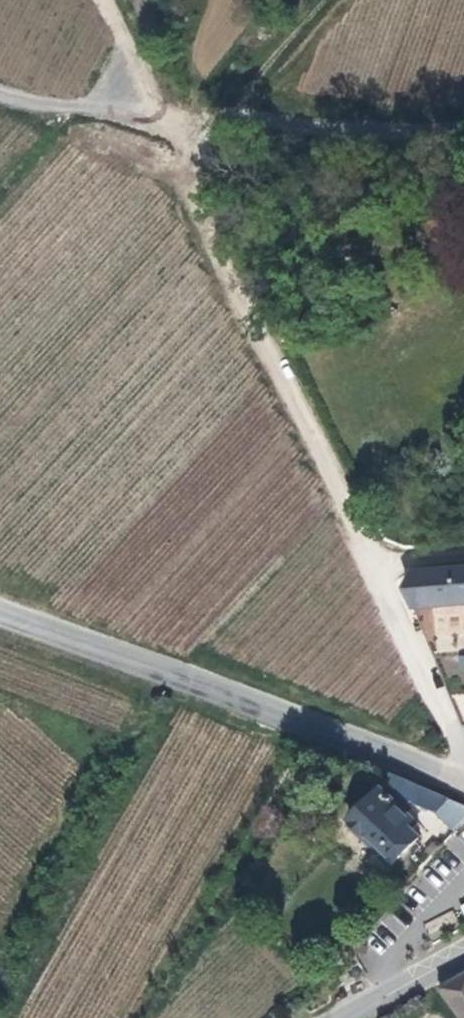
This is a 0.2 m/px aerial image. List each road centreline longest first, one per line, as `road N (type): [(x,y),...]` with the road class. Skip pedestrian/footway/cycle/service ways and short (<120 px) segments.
road 1 (track): [(463,121),(382,126),(214,113),(197,122),(183,152),(190,191),(235,298),(366,548)]
road 2 (tertiary): [(461,779),(0,613)]
road 3 (residential): [(366,548),(460,738),(461,779)]
road 4 (tertiary): [(347,1017),(463,952)]

